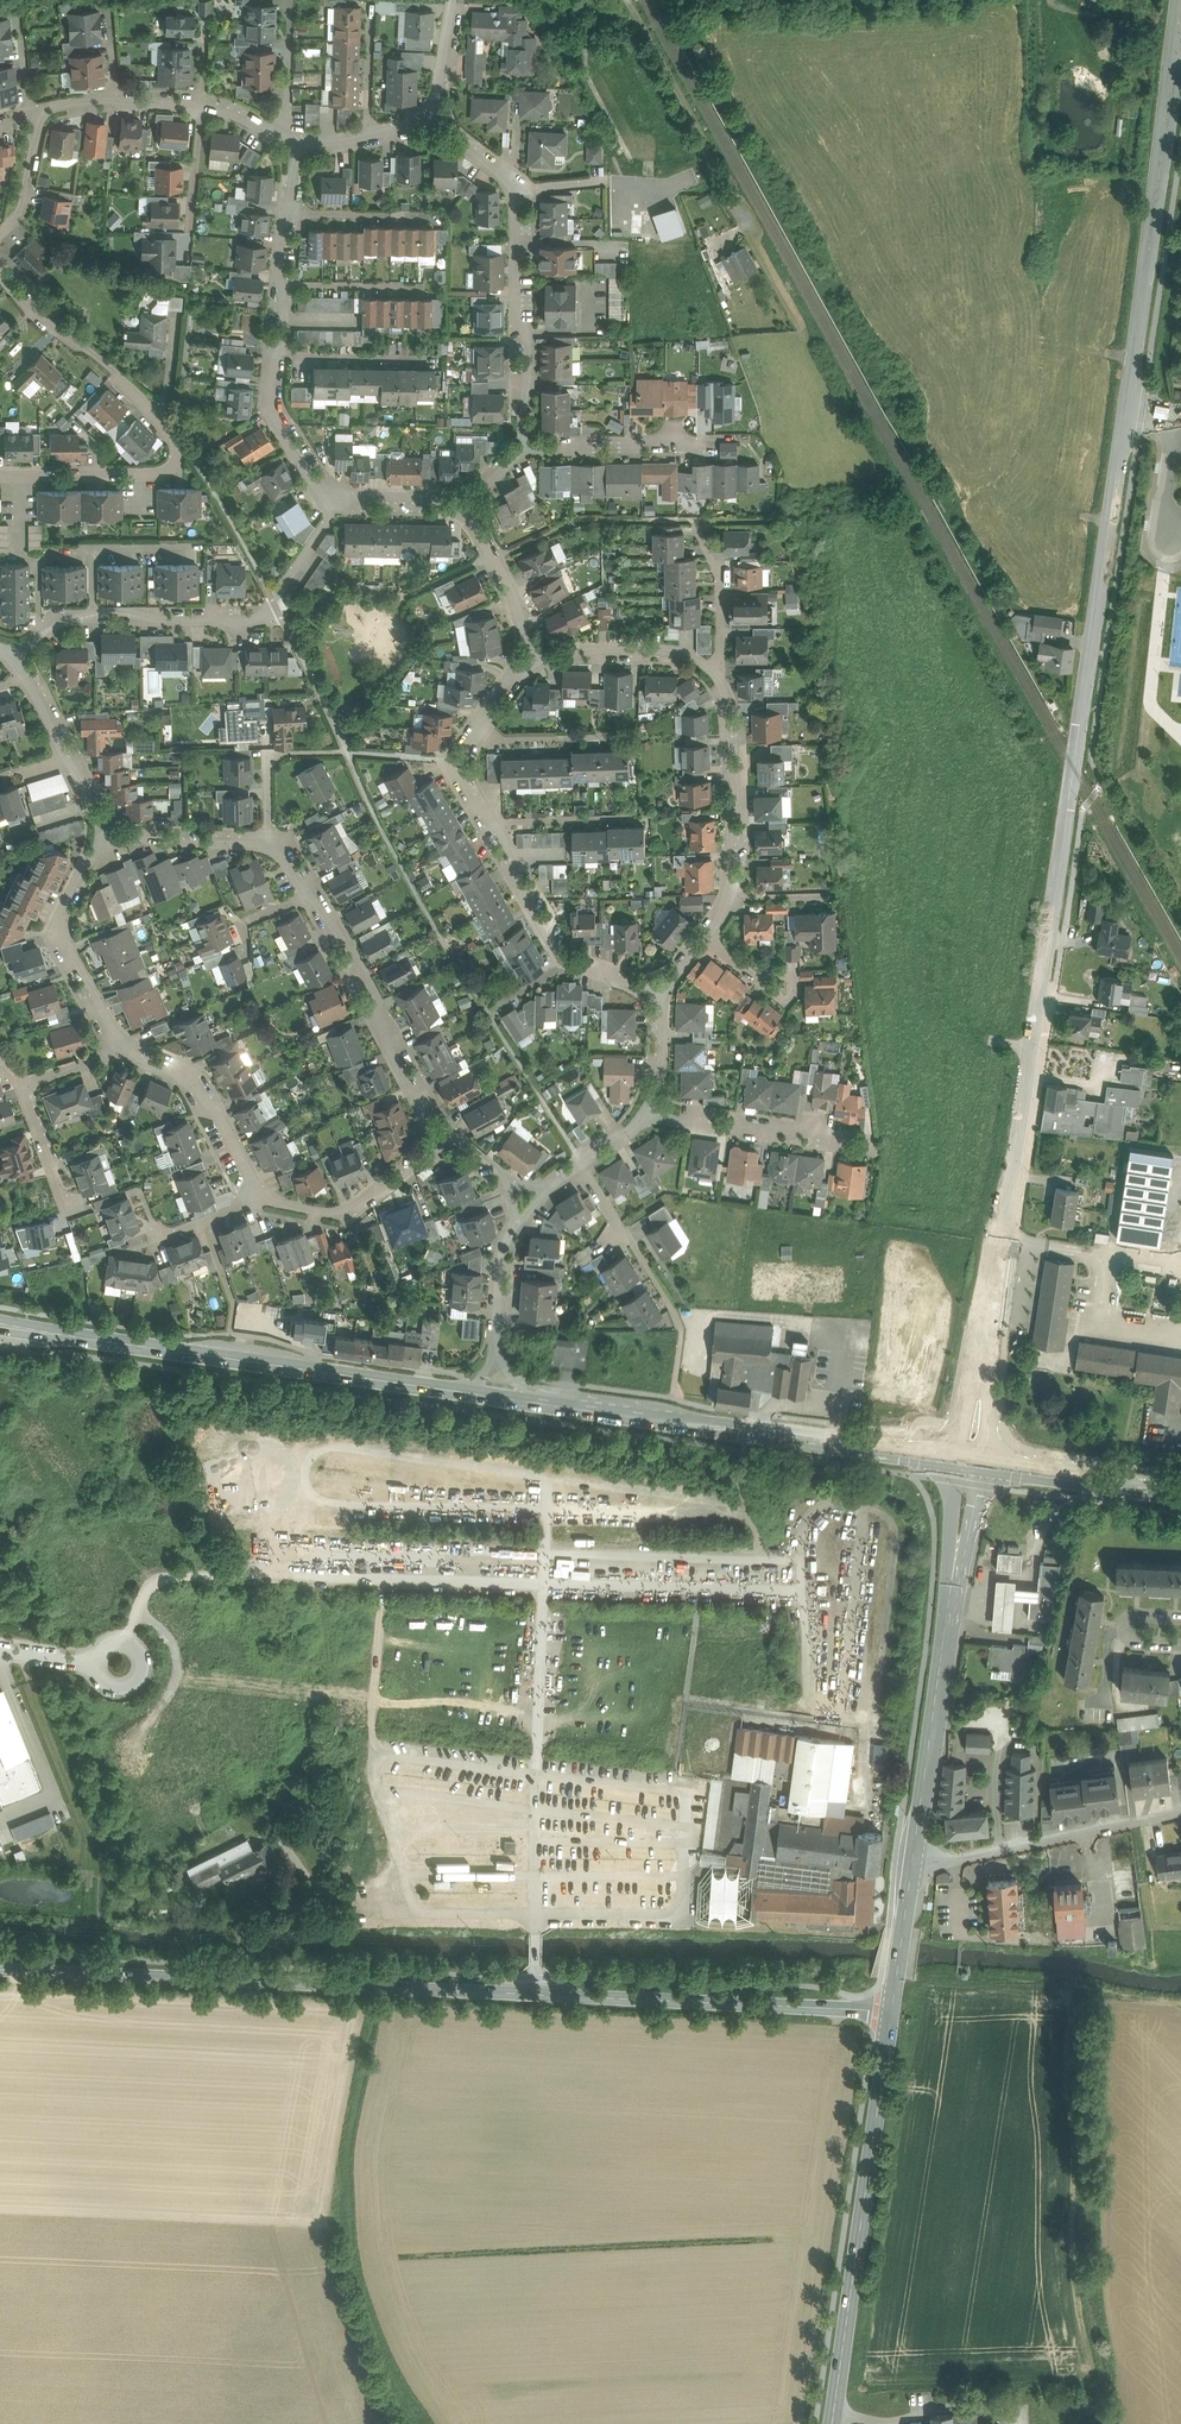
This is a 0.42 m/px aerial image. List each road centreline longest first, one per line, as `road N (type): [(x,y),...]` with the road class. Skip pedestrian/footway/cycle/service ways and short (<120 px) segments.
road 1 (secondary): [(1126,411),(970,1462)]
road 2 (unclassified): [(0,1970),(892,2011)]
road 3 (secondary): [(0,1326),(455,1391)]
road 4 (residential): [(18,475),(159,473),(174,464),(182,445),(167,421),(42,318),(0,269)]
road 5 (secondary): [(550,1405),(970,1462)]
road 6 (primary): [(833,2423),(892,2011)]
road 7 (primary): [(914,1859),(970,1462)]
road 8 (secondary): [(1180,14),(1126,411)]
road 9 (residential): [(338,502),(260,618),(92,618)]
road 10 (residential): [(1180,1814),(953,1863),(914,1859)]
road 11 (residential): [(315,896),(442,1134)]
road 12 (residential): [(522,444),(524,205),(514,187)]
road 13 (residential): [(104,839),(57,930),(112,1040),(132,1048)]
road 14 (residential): [(68,1203),(25,1082),(132,1048)]
road 15 (residential): [(720,670),(736,864),(729,897)]
road 16 (residential): [(253,1203),(344,1212),(400,1182),(442,1134)]
road 17 (residential): [(868,1143),(652,1116)]
road 18 (primary): [(970,1462),(1180,1494)]
road 19 (residential): [(132,1048),(193,1077),(252,1179),(253,1203)]
road 20 (residential): [(536,650),(662,654),(720,670)]
road 21 (residential): [(276,356),(266,405),(309,480),(338,502)]
road 22 (unclassified): [(90,1663),(95,1681),(120,1693),(137,1687),(147,1671),(145,1653),(123,1636),(105,1640),(93,1653)]
road 23 (residential): [(104,839),(269,846)]
road 24 (residential): [(536,650),(464,506)]
road 25 (residential): [(564,964),(486,824)]
road 26 (residential): [(681,437),(522,444)]
road 27 (residential): [(693,520),(720,579),(720,670)]
road 28 (primary): [(892,2011),(914,1859)]
road 29 (residential): [(612,735),(470,740)]
road 30 (residential): [(628,820),(486,824)]
road 31 (residential): [(1180,1646),(1119,1641),(1125,1617),(1180,1618)]
road 32 (residential): [(413,359),(276,356)]
road 33 (residential): [(0,232),(18,215),(39,136),(33,111)]
road 34 (residential): [(284,213),(415,216)]
road 35 (residential): [(413,287),(282,286)]
road 36 (residential): [(202,103),(190,231)]
road 37 (residential): [(338,502),(432,496),(464,506)]
road 38 (residential): [(294,152),(290,25)]
road 39 (residential): [(660,991),(652,1116)]
road 40 (residential): [(365,137),(371,13)]
road 41 (residential): [(517,1228),(502,1271),(497,1348)]
road 42 (residential): [(436,120),(458,0)]

